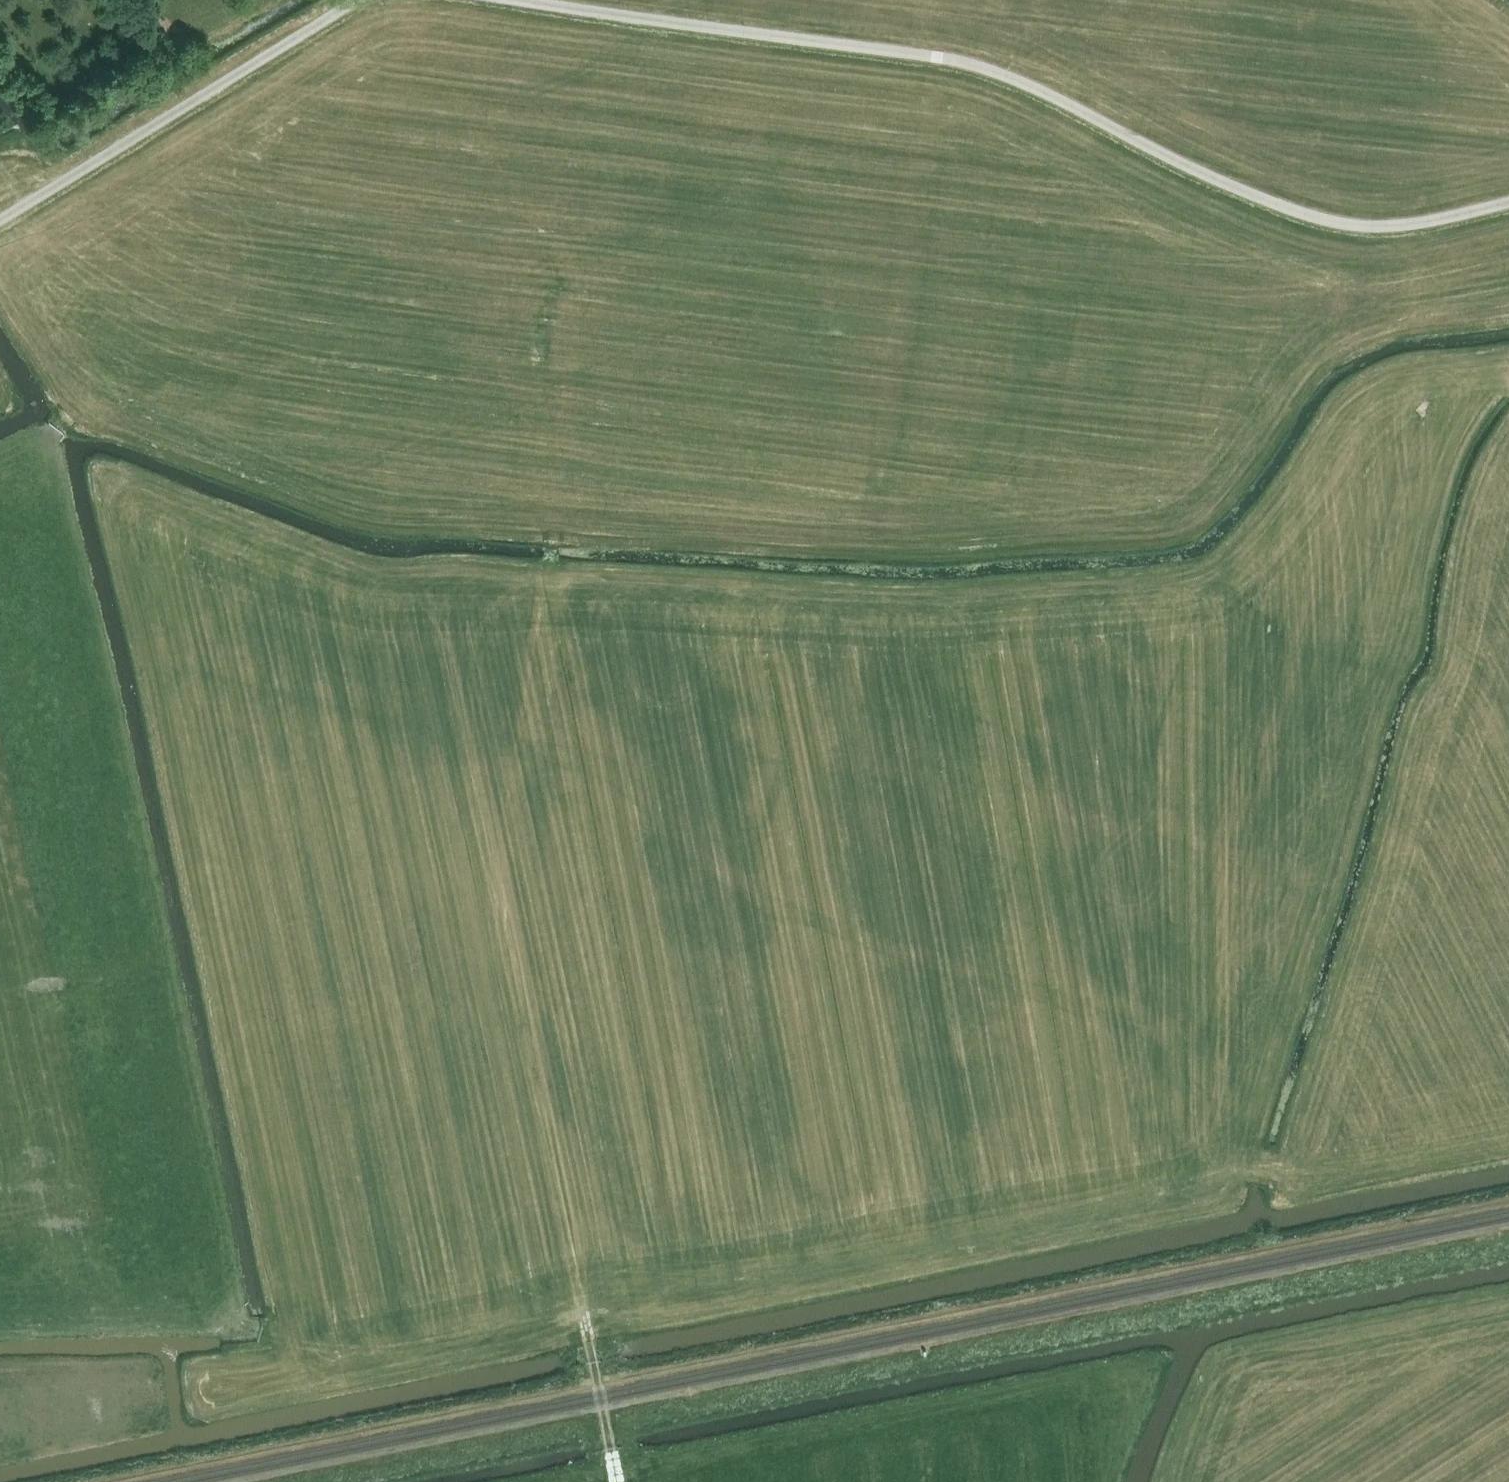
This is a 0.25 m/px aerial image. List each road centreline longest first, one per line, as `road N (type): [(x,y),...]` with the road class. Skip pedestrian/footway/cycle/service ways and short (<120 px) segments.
road 1 (unclassified): [(519,0),(967,64),(1243,191),(1337,223),(1416,224),(1508,203)]
road 2 (unclassified): [(0,221),(356,0)]
road 3 (track): [(584,1316),(617,1481)]

